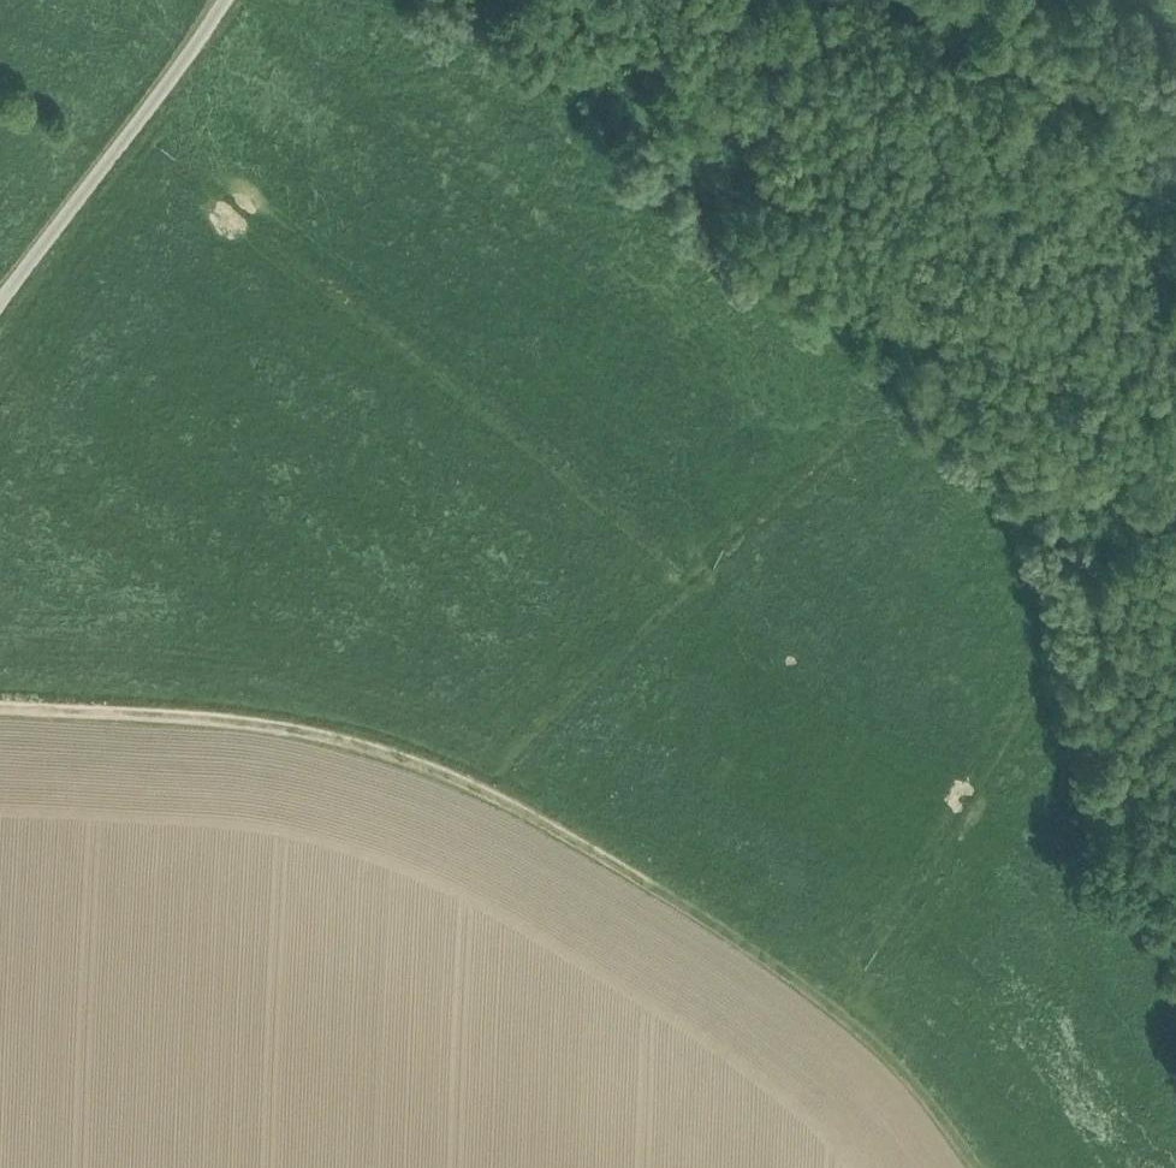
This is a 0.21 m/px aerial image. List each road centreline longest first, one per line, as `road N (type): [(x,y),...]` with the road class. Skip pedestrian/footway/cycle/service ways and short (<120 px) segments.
road 1 (track): [(0,703),(176,713),(353,739),(481,784),(592,843),(863,1026),(928,1096),(975,1167)]
road 2 (unclassified): [(224,0),(0,302)]

